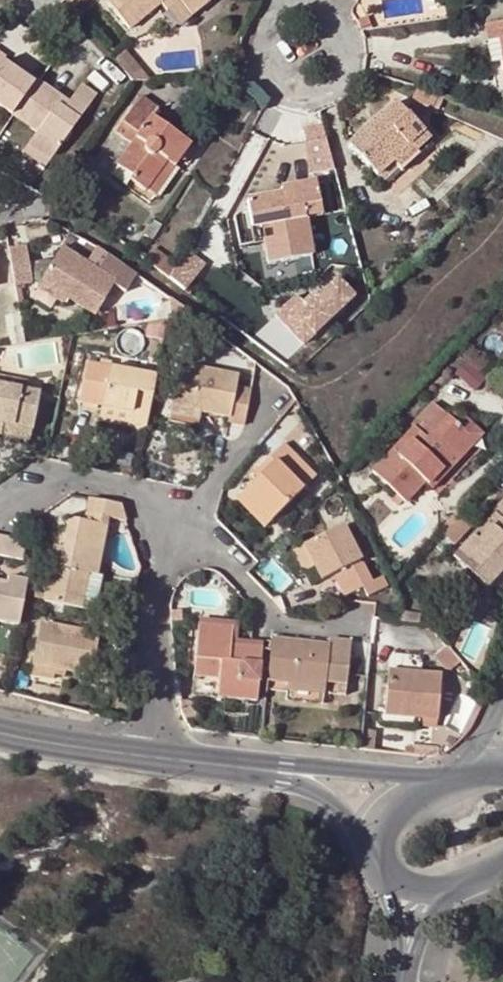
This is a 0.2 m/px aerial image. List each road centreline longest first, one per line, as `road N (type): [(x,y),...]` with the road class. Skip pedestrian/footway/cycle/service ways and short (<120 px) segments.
road 1 (residential): [(185,530),(159,582),(157,751)]
road 2 (residential): [(185,530),(283,620),(357,626)]
road 3 (residential): [(0,503),(63,479),(142,493),(185,530)]
road 4 (secondary): [(444,780),(251,768)]
road 5 (residential): [(279,396),(185,530)]
road 6 (secondary): [(0,725),(157,751)]
road 7 (secondary): [(251,768),(316,792),(369,846)]

